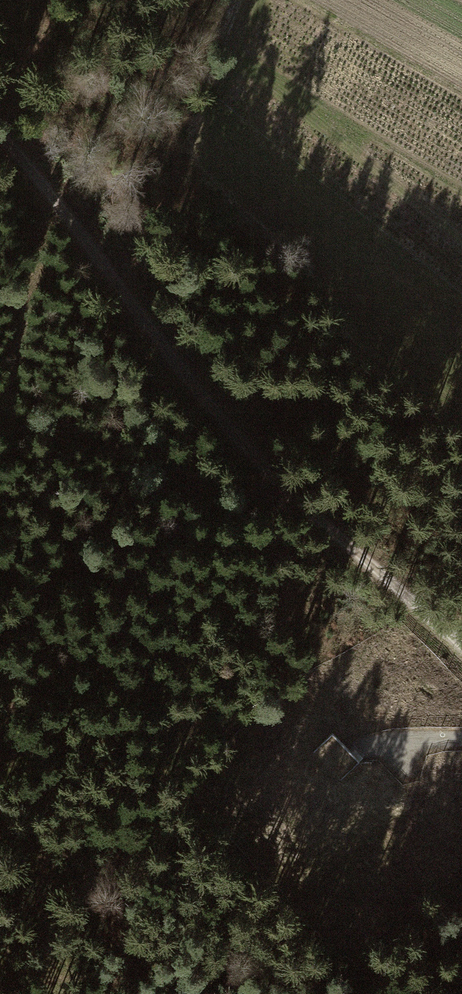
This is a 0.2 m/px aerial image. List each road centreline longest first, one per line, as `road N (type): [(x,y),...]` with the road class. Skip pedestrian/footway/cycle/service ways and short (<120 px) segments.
road 1 (track): [(461,642),(284,490),(54,202),(0,115)]
road 2 (track): [(461,740),(315,745)]
road 3 (track): [(251,0),(209,115)]

